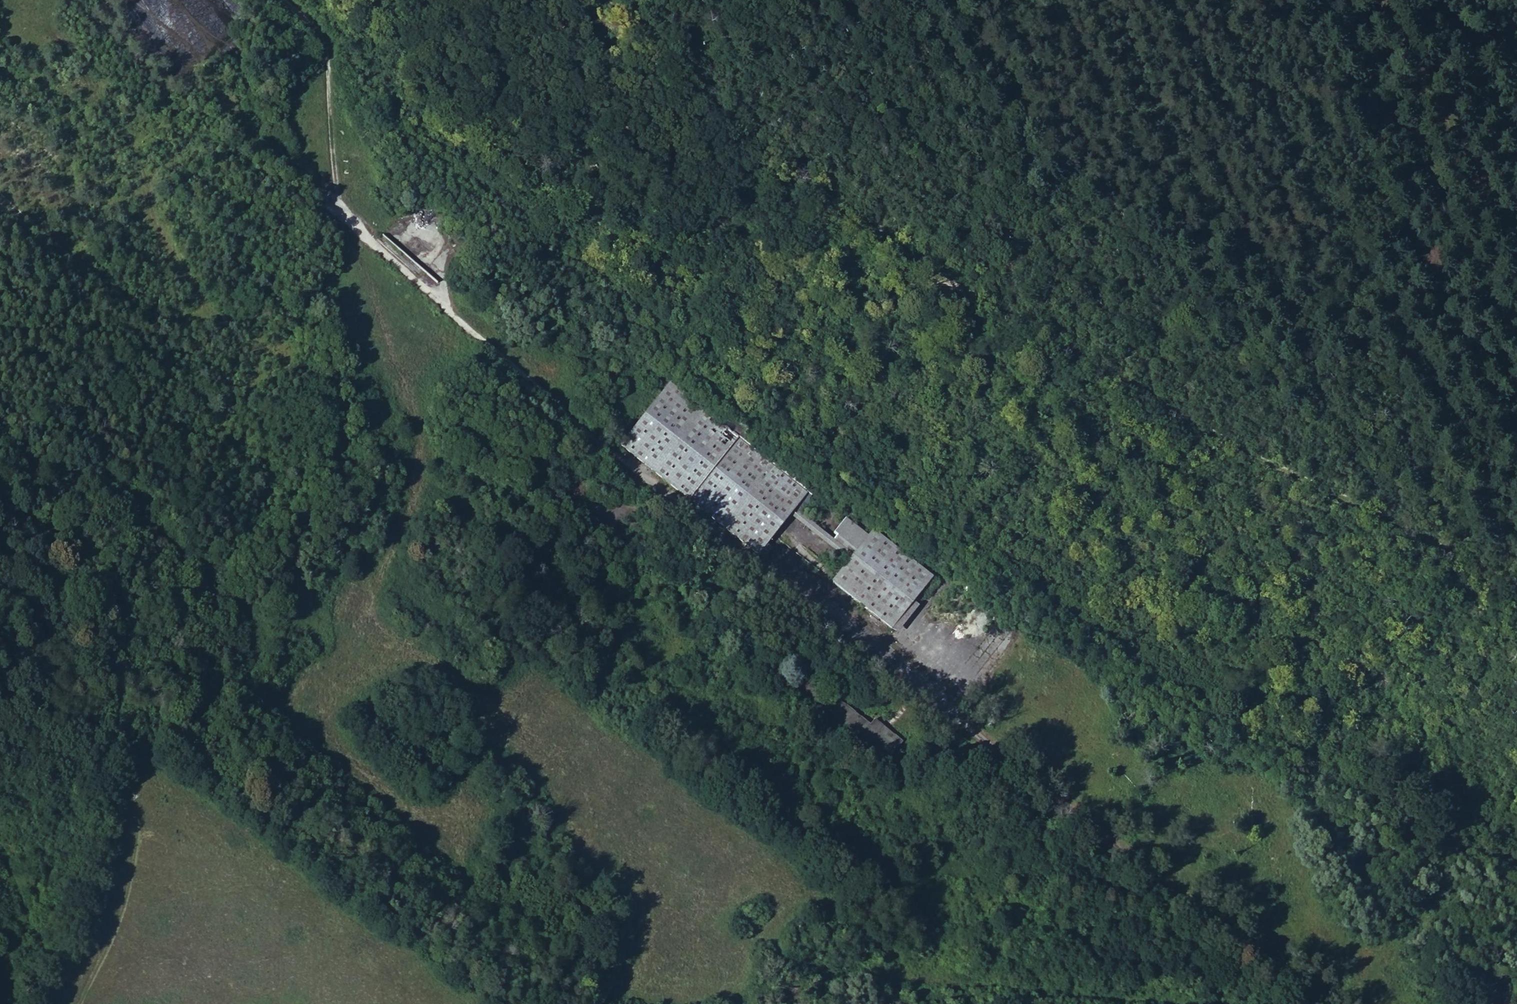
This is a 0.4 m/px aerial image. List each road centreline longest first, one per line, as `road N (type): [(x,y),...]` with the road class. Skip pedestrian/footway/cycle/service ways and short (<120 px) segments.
road 1 (track): [(597,439),(338,211),(318,26),(290,0)]
road 2 (track): [(47,1003),(94,844),(114,697),(56,560),(0,478)]

